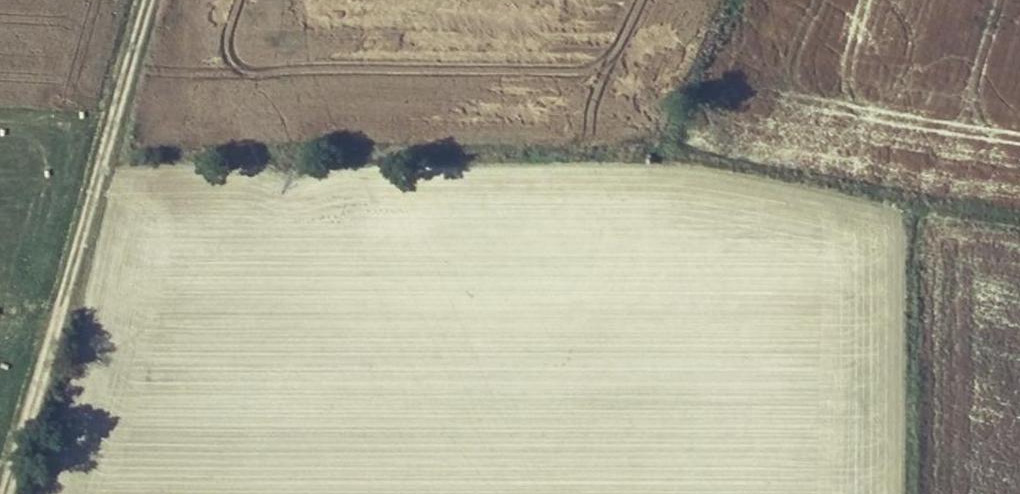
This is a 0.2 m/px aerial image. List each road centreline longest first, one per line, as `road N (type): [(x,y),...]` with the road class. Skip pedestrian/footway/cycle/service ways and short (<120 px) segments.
road 1 (track): [(1,493),(141,0)]

